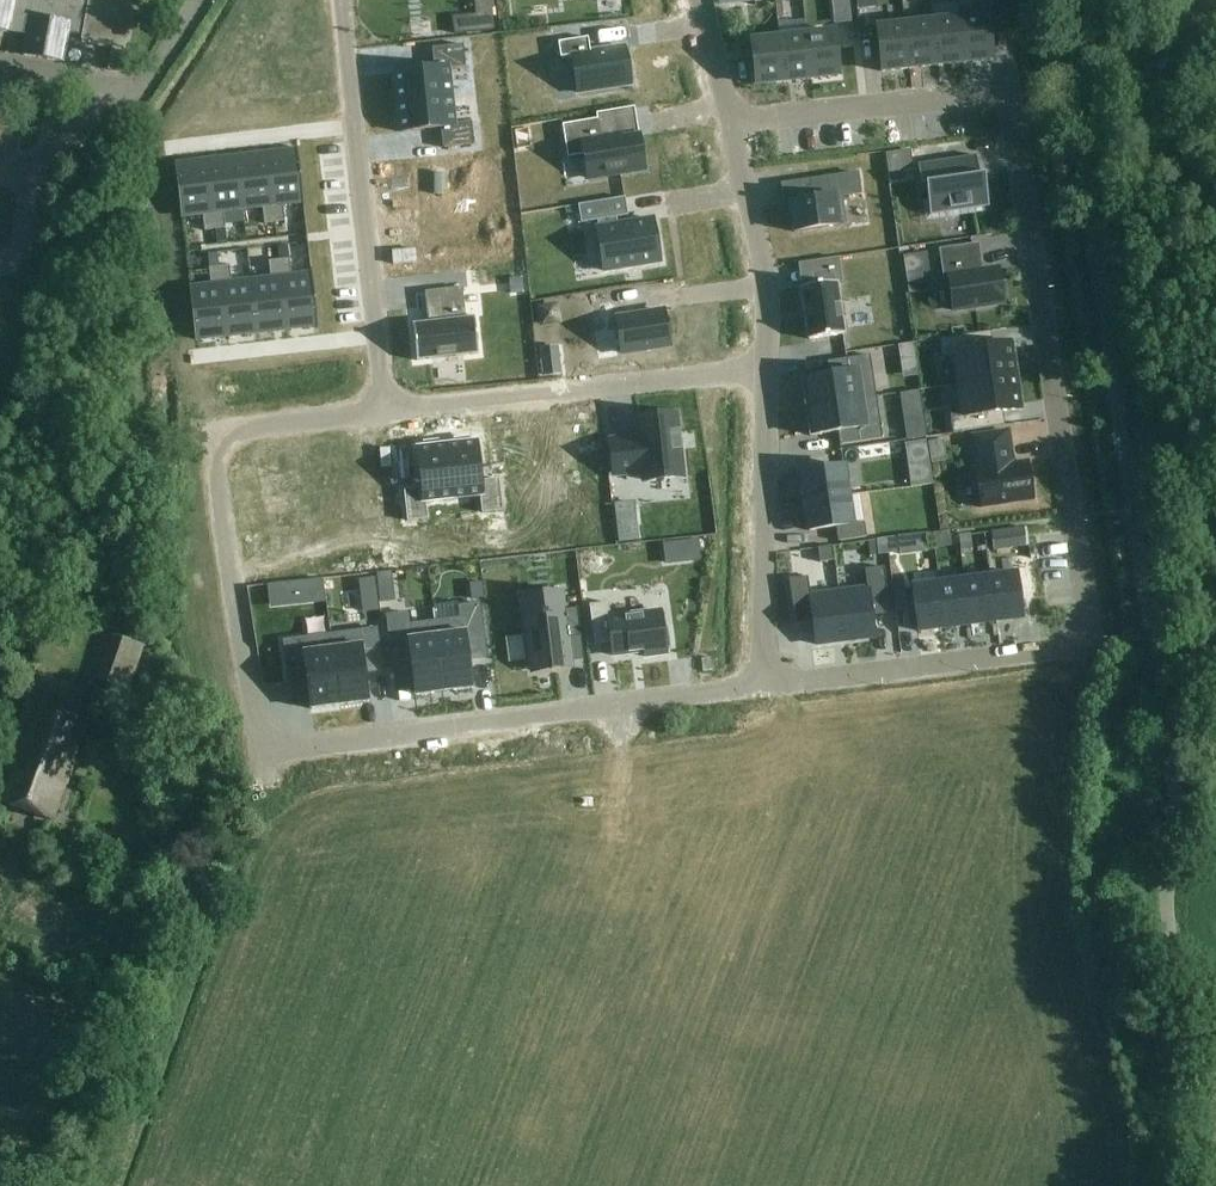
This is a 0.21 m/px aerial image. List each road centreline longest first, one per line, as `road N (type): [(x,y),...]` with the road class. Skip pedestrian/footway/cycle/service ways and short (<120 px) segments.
road 1 (residential): [(764,686),(1092,641),(1008,113),(993,100),(965,94),(731,120)]
road 2 (unclassified): [(1059,0),(1170,762),(1169,915),(1208,1023)]
road 3 (residential): [(260,750),(764,686)]
road 4 (residential): [(260,750),(213,453),(232,428),(386,413)]
road 5 (residential): [(340,0),(386,413)]
road 6 (residential): [(386,413),(764,370)]
road 7 (residential): [(764,370),(764,686)]
road 8 (residential): [(731,120),(761,245),(764,370)]
road 9 (residential): [(199,0),(143,84),(0,63)]
road 10 (residential): [(701,0),(731,120)]

